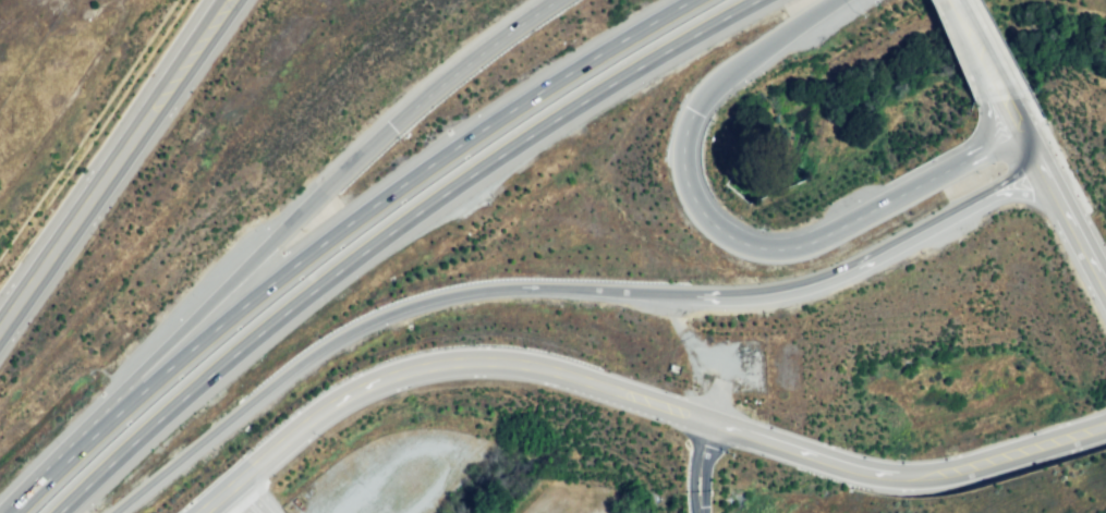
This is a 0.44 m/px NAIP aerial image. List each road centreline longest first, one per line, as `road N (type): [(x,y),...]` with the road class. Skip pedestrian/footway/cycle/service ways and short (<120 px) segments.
road 1 (residential): [(1105,423),(1006,456),(914,473),(836,468),(537,366),(459,357),(354,383),(203,512)]
road 2 (trunk): [(553,0),(443,72),(175,325),(15,512)]
road 3 (trunk): [(1010,122),(838,227),(775,255),(727,244),(690,203),(683,159),(694,118),(736,68),(853,0)]
road 4 (trunk): [(116,512),(382,320),(467,292),(524,285),(692,296)]
road 5 (trunk): [(460,147),(368,209),(162,378),(21,512)]
road 6 (trunk): [(67,512),(205,380),(457,181)]
road 7 (secondary): [(0,336),(231,0)]
road 8 (trunk): [(692,296),(776,293),(830,277),(1036,172)]
road 9 (trunk): [(457,181),(751,0)]
road 10 (trunk): [(698,0),(460,147)]
road 11 (residential): [(1036,172),(1105,303)]

